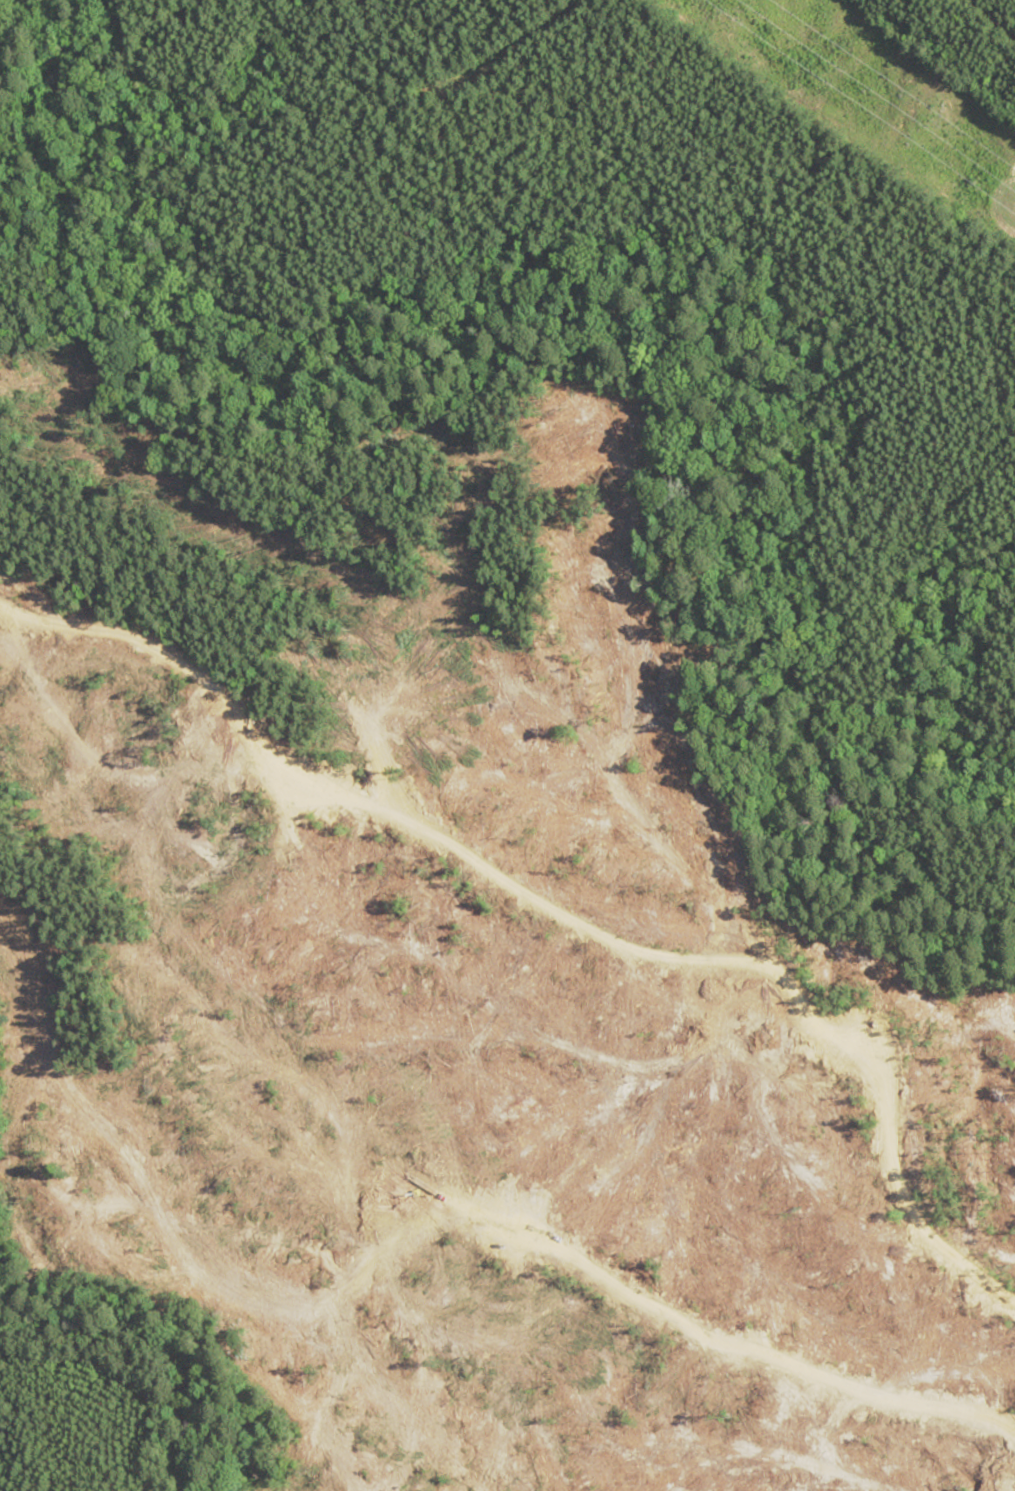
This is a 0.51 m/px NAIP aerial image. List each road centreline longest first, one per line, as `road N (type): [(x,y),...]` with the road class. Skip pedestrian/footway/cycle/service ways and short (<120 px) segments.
road 1 (residential): [(1014,1371),(898,1249),(838,1098),(738,1013),(673,988)]

